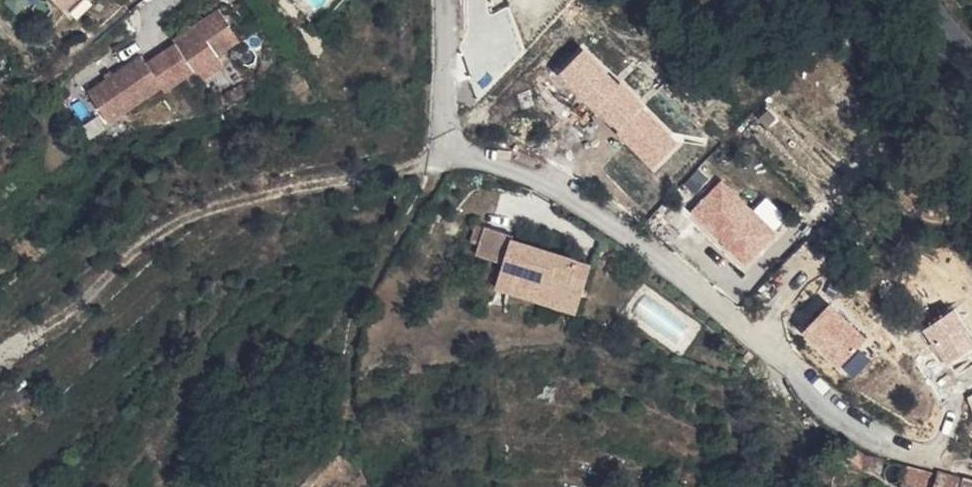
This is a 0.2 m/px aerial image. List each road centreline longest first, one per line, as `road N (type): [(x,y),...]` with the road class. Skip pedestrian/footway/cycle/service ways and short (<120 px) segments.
road 1 (residential): [(449,0),(450,116),(465,154),(606,218),(869,430),(918,451)]

